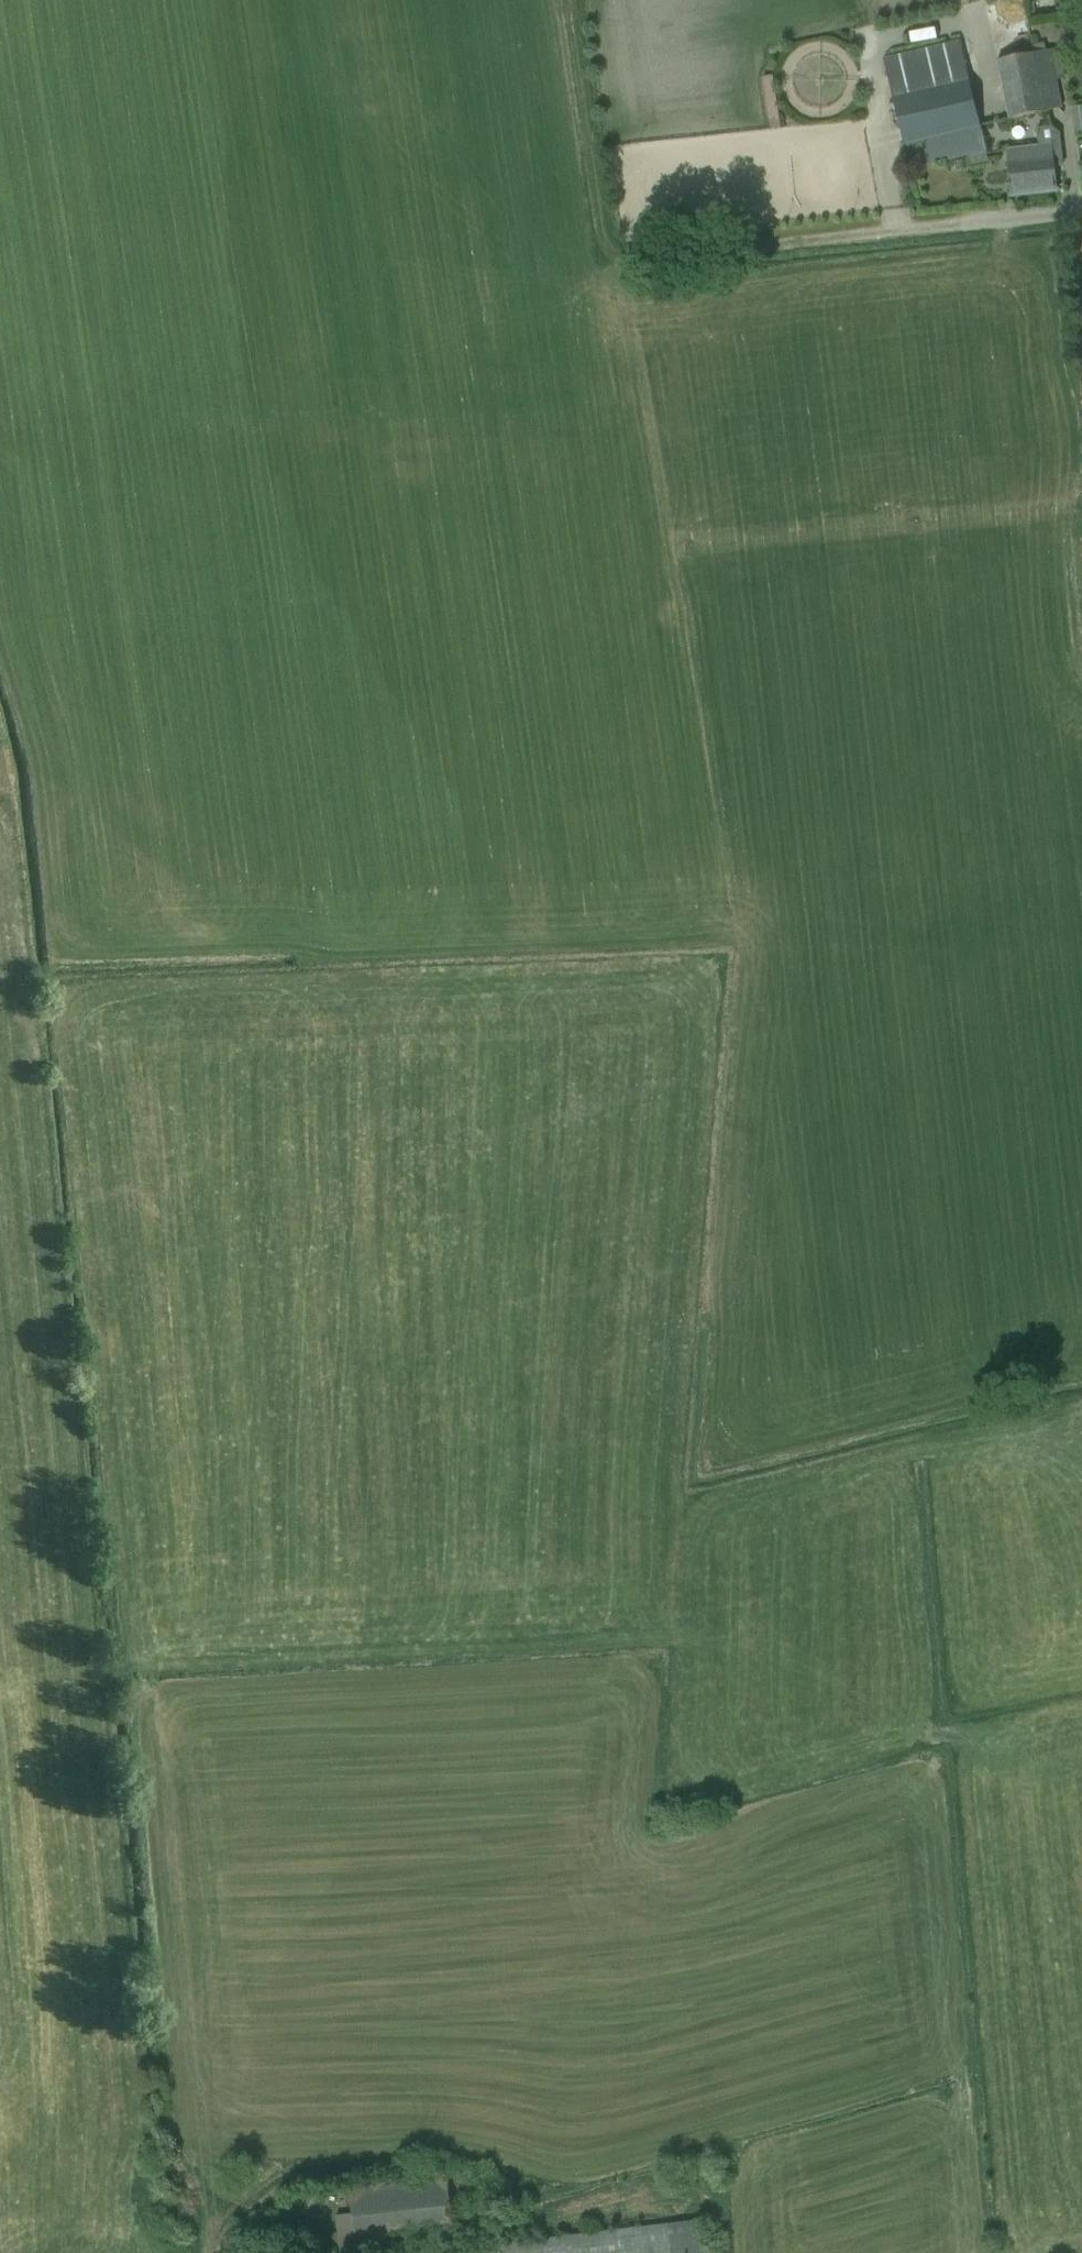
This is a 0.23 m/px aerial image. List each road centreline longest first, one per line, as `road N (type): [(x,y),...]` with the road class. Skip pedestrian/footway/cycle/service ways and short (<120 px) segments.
road 1 (track): [(567,0),(612,262),(976,224)]

